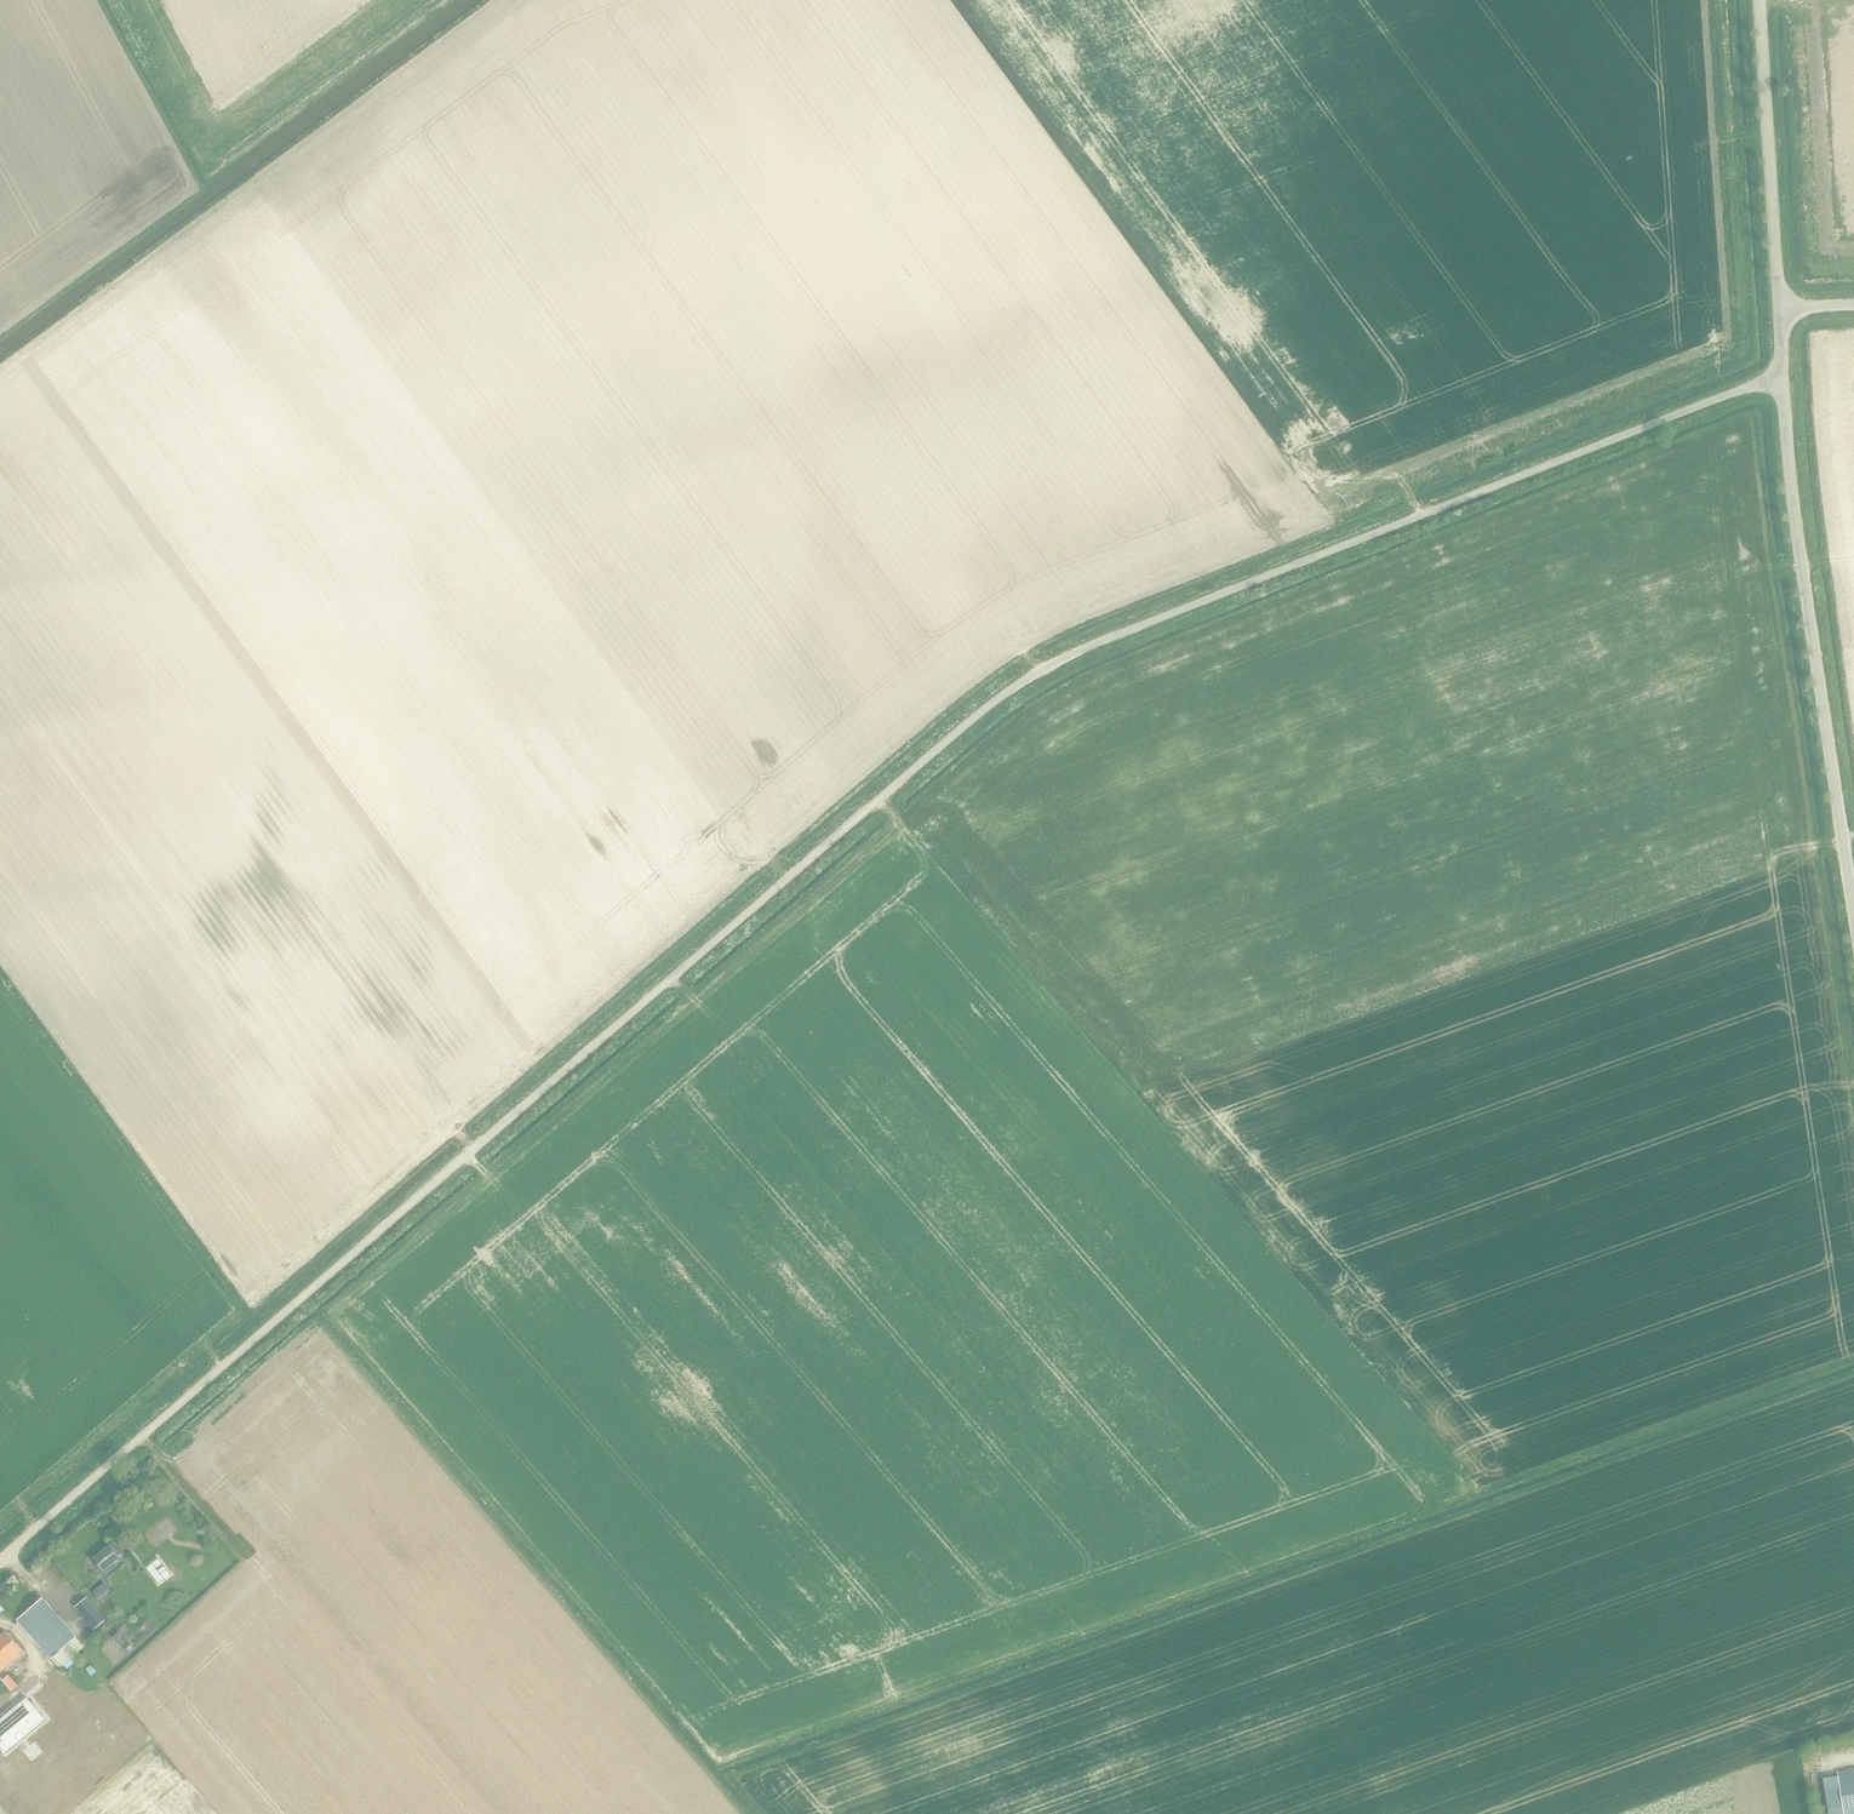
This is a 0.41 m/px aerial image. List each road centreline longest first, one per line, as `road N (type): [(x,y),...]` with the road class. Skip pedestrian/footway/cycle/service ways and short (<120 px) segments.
road 1 (unclassified): [(0,1553),(911,756),(1013,677),(1115,625),(1780,375)]
road 2 (unclassified): [(1853,909),(1780,375)]
road 3 (unclassified): [(1780,306),(1760,0)]

